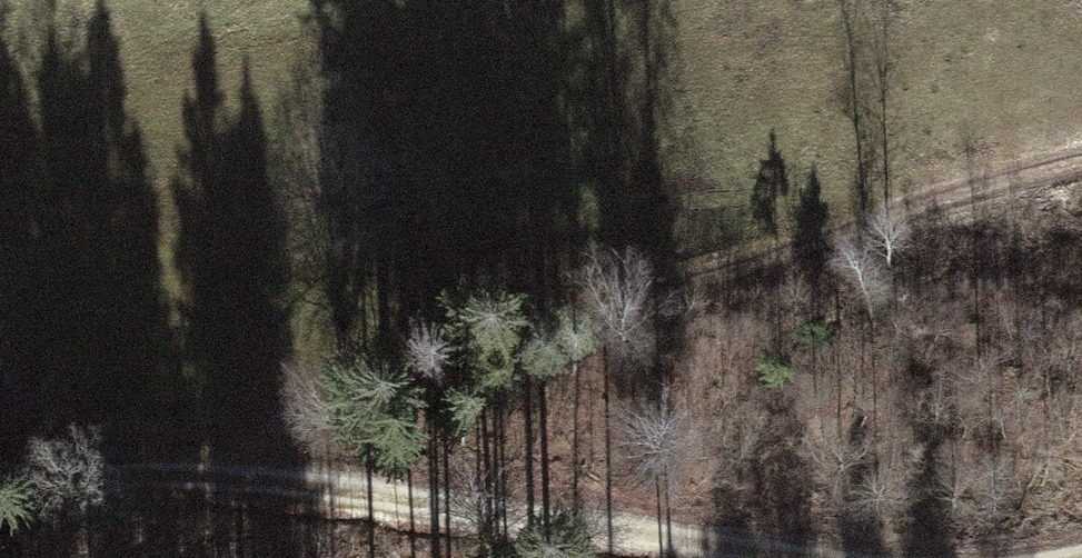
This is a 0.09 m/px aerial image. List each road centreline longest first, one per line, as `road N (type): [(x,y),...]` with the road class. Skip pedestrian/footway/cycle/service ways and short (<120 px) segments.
road 1 (track): [(1081,179),(368,362),(192,468)]
road 2 (track): [(822,557),(192,468),(0,493)]

